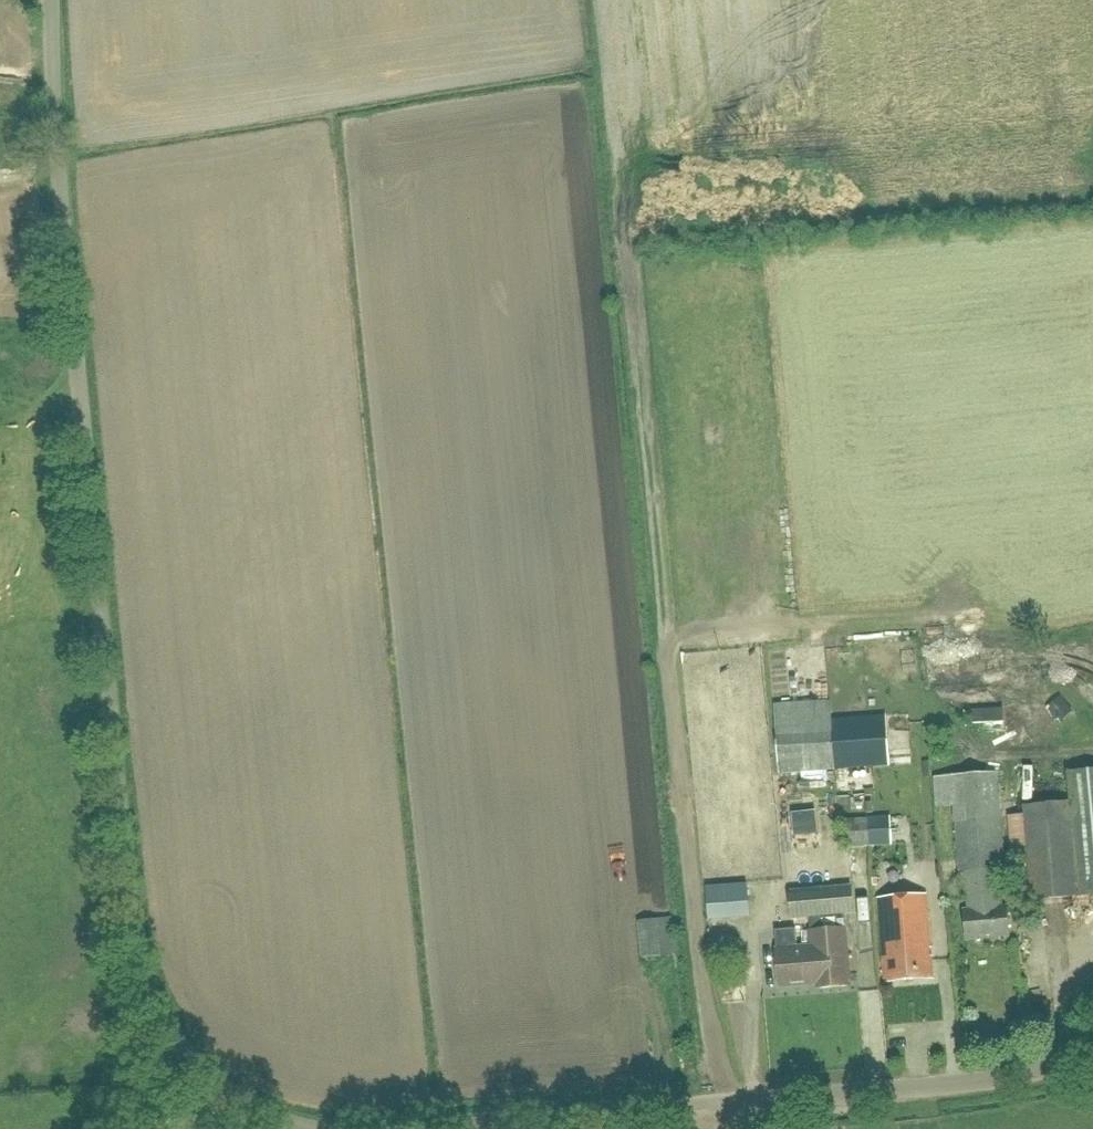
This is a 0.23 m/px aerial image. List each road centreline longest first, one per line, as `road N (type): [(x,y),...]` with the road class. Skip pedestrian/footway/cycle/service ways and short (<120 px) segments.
road 1 (unclassified): [(307,1128),(269,1117),(190,1064),(162,1025),(140,956),(124,873),(81,426),(49,0)]
road 2 (unclassified): [(715,1105),(996,1077),(1092,1054)]
road 3 (unclassified): [(715,1105),(456,1128)]

